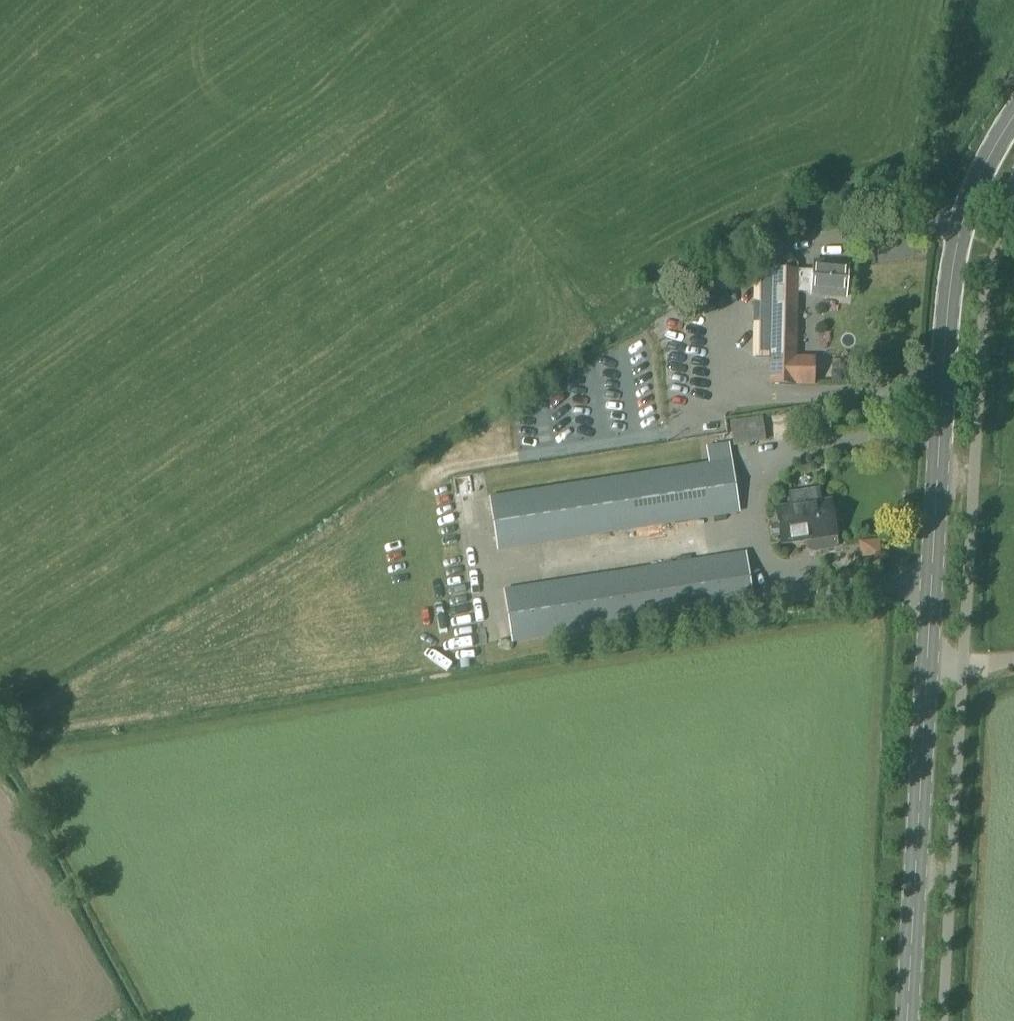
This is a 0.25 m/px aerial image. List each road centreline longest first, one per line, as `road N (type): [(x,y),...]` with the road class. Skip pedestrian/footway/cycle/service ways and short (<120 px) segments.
road 1 (tertiary): [(907,1020),(948,302),(974,185),(1013,116)]

